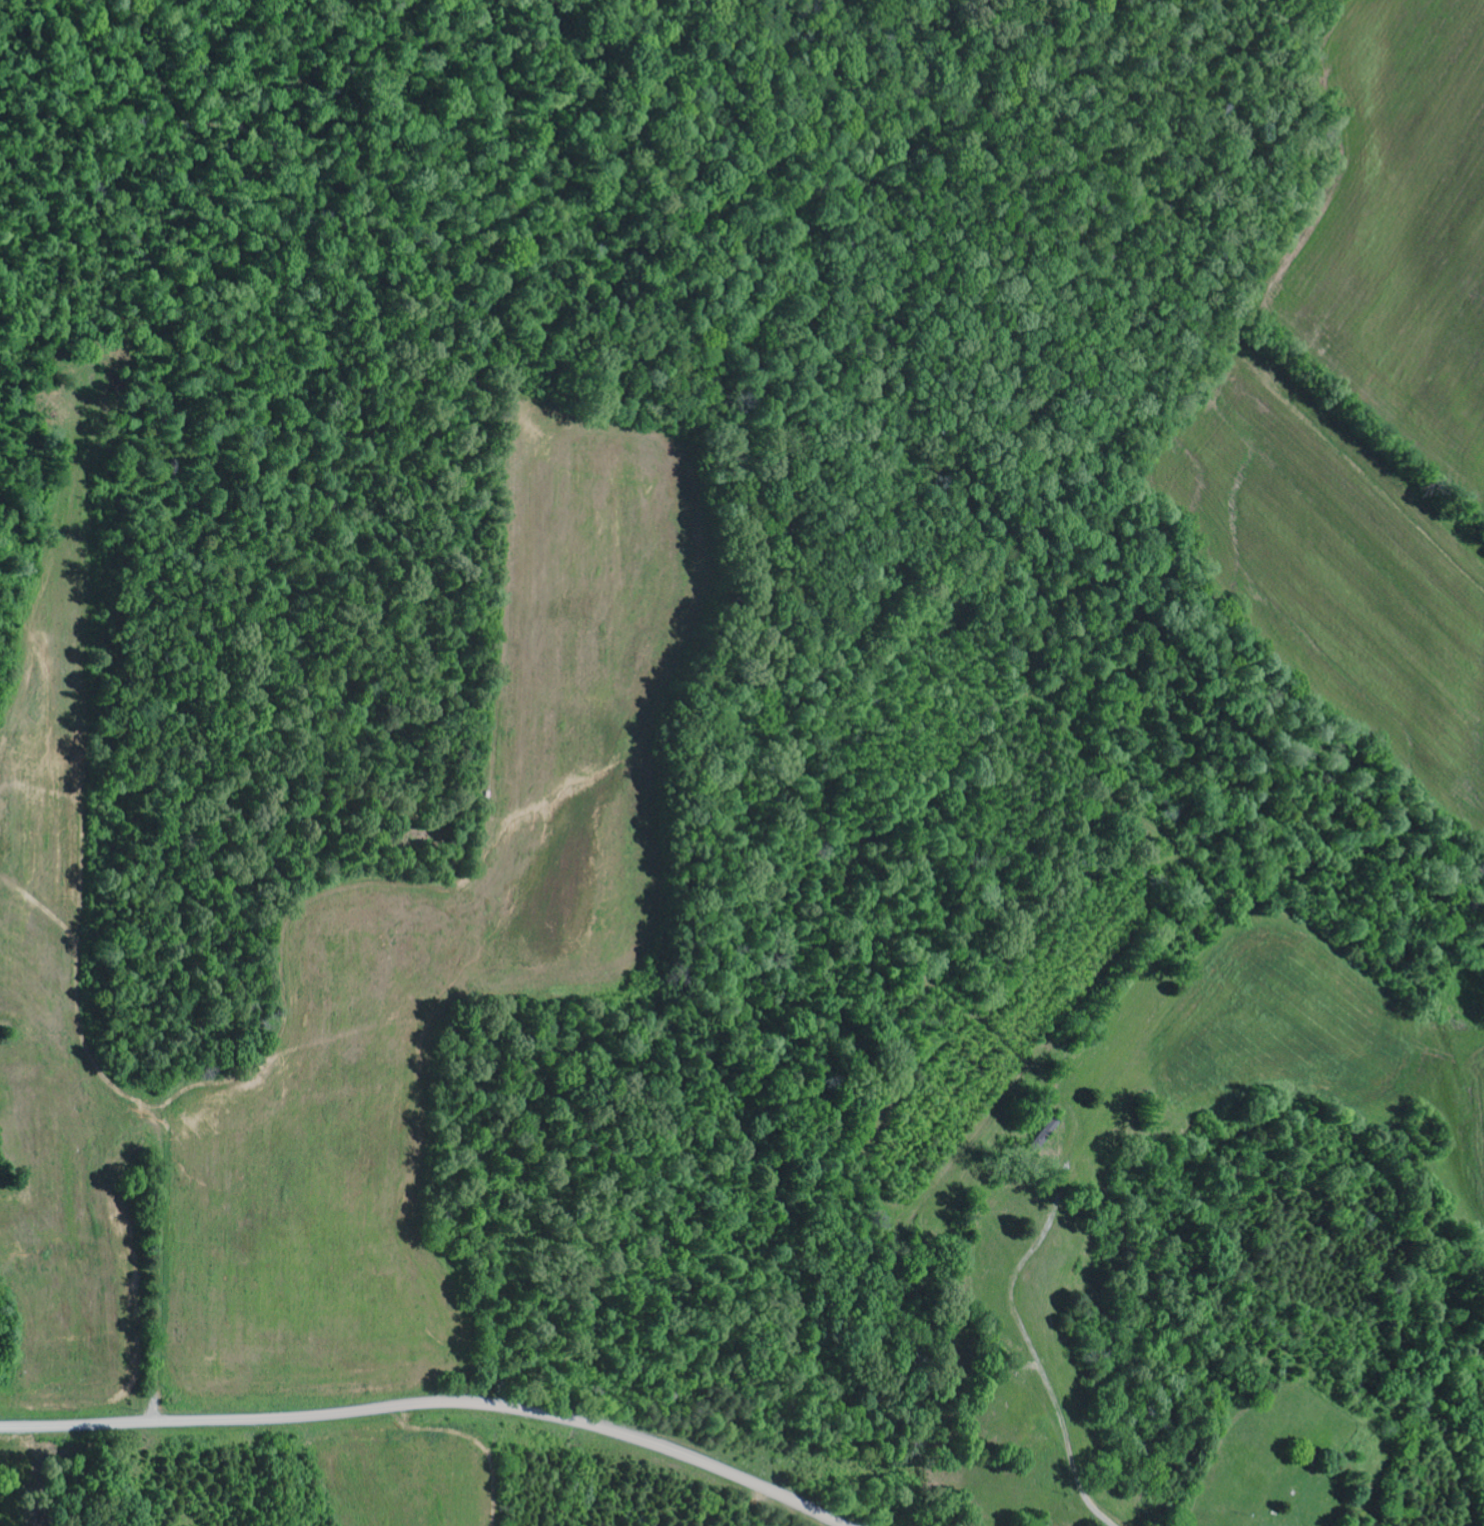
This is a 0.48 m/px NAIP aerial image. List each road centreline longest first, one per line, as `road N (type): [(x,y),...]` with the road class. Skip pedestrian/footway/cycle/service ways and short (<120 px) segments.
road 1 (residential): [(846,1525),(629,1434),(512,1406),(0,1428)]

